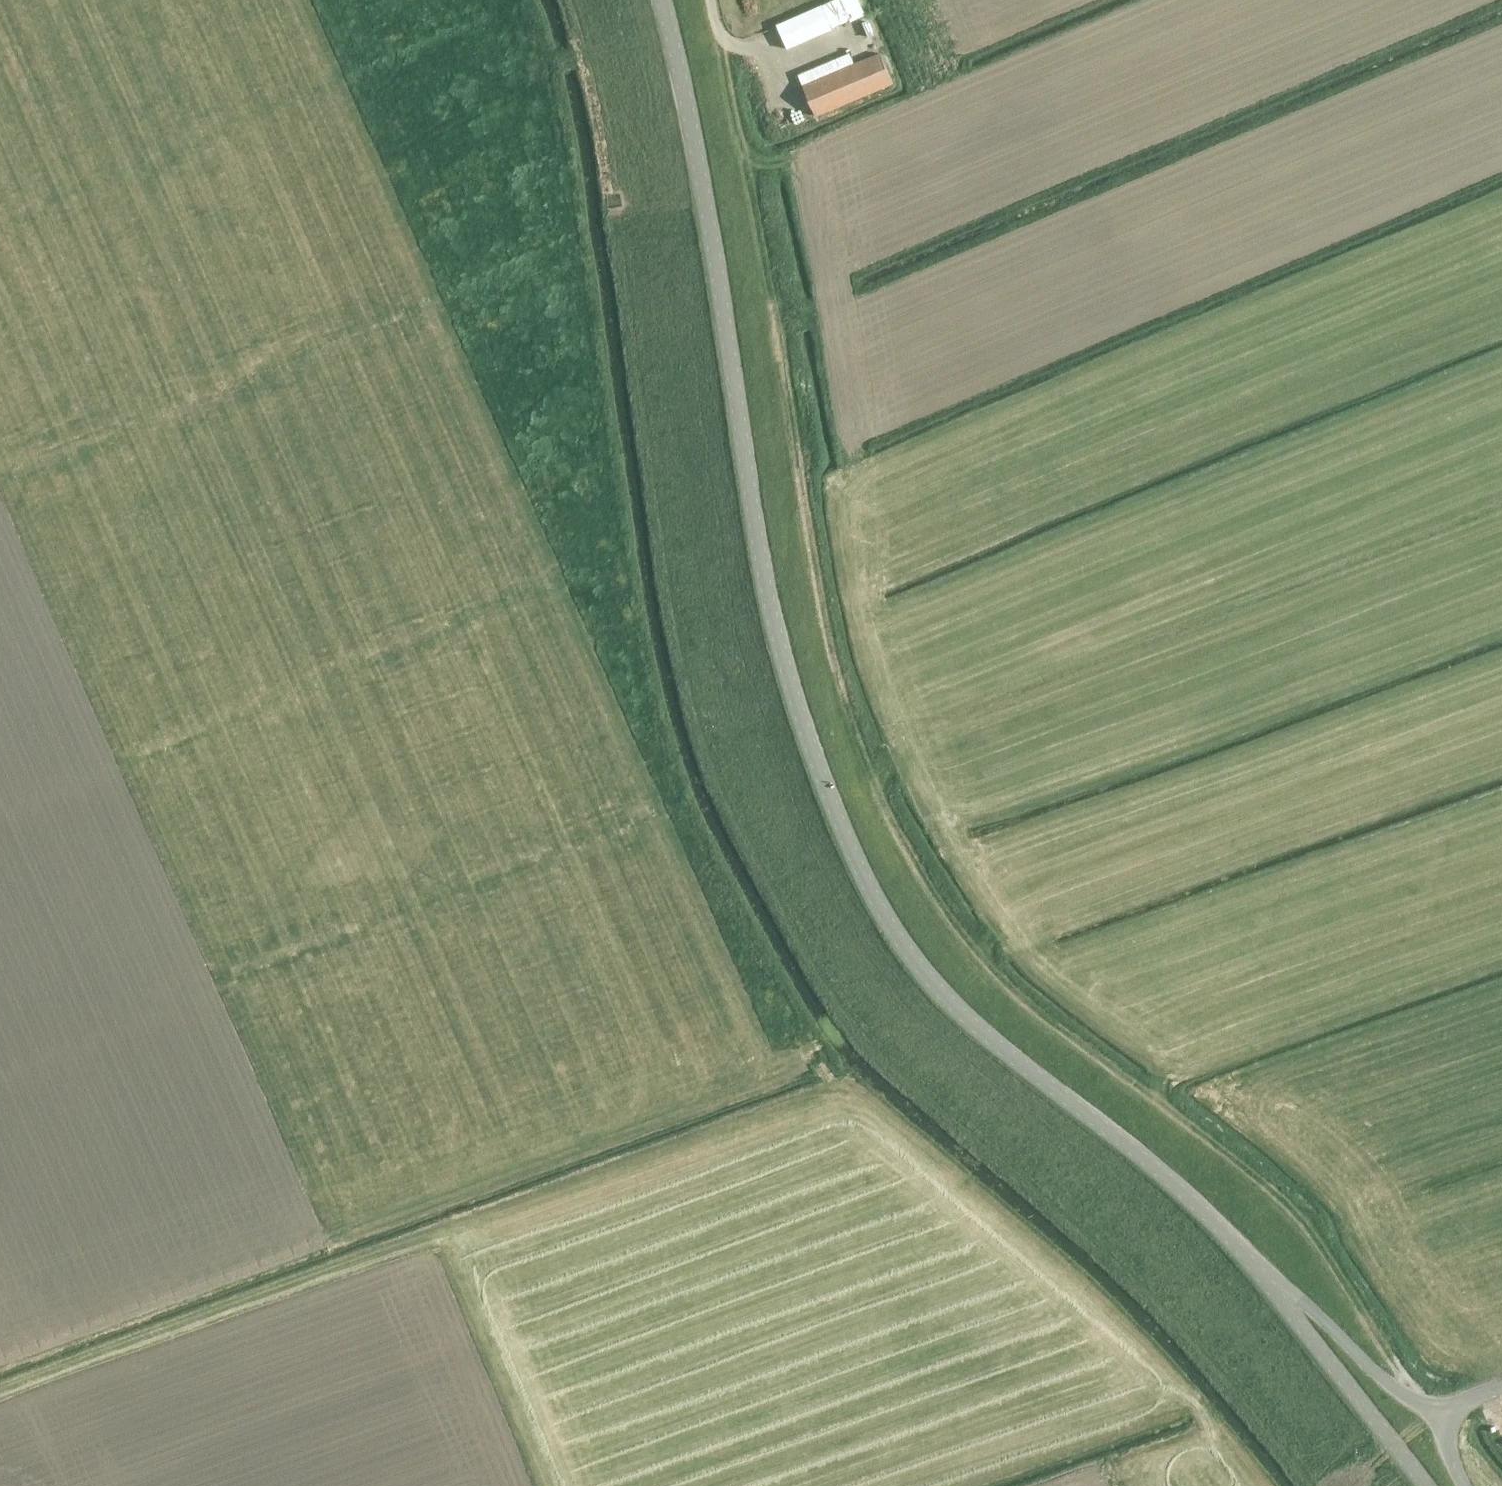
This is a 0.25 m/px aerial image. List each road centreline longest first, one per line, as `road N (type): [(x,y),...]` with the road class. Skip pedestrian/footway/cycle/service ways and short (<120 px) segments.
road 1 (tertiary): [(1266,1283),(1155,1168),(976,1028),(917,968),(866,886),(803,728),(766,598),(718,286),(662,0)]
road 2 (tertiary): [(1422,1485),(1266,1283)]
road 3 (unclassified): [(1438,1417),(1404,1400),(1309,1303),(1266,1283)]

